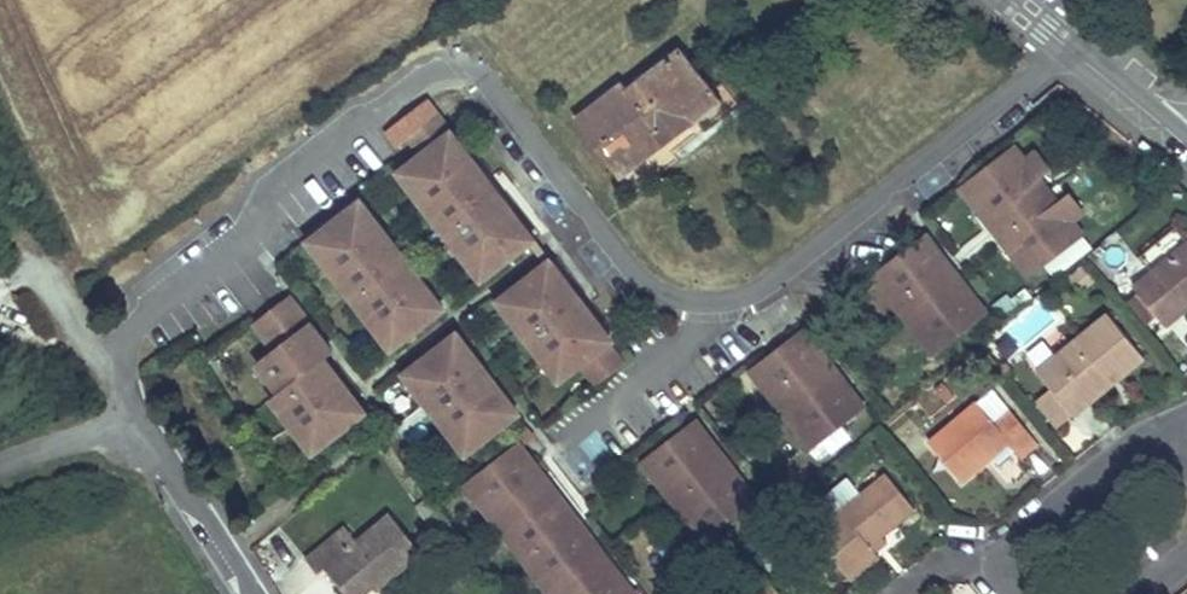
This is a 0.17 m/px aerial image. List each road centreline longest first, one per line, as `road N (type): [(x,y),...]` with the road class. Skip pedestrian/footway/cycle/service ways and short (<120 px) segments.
road 1 (residential): [(745,299),(712,305),(678,299),(634,271),(486,78),(458,67),(425,75),(302,168),(286,219),(141,322),(122,352),(100,363)]
road 2 (residential): [(1064,43),(1037,73),(745,299)]
road 3 (residential): [(1178,442),(1146,438),(1015,534),(990,560),(1018,593)]
road 4 (residential): [(745,299),(552,453)]
road 5 (residential): [(134,417),(246,593)]
road 6 (secondary): [(1064,43),(1186,147)]
road 7 (residential): [(0,466),(134,417)]

